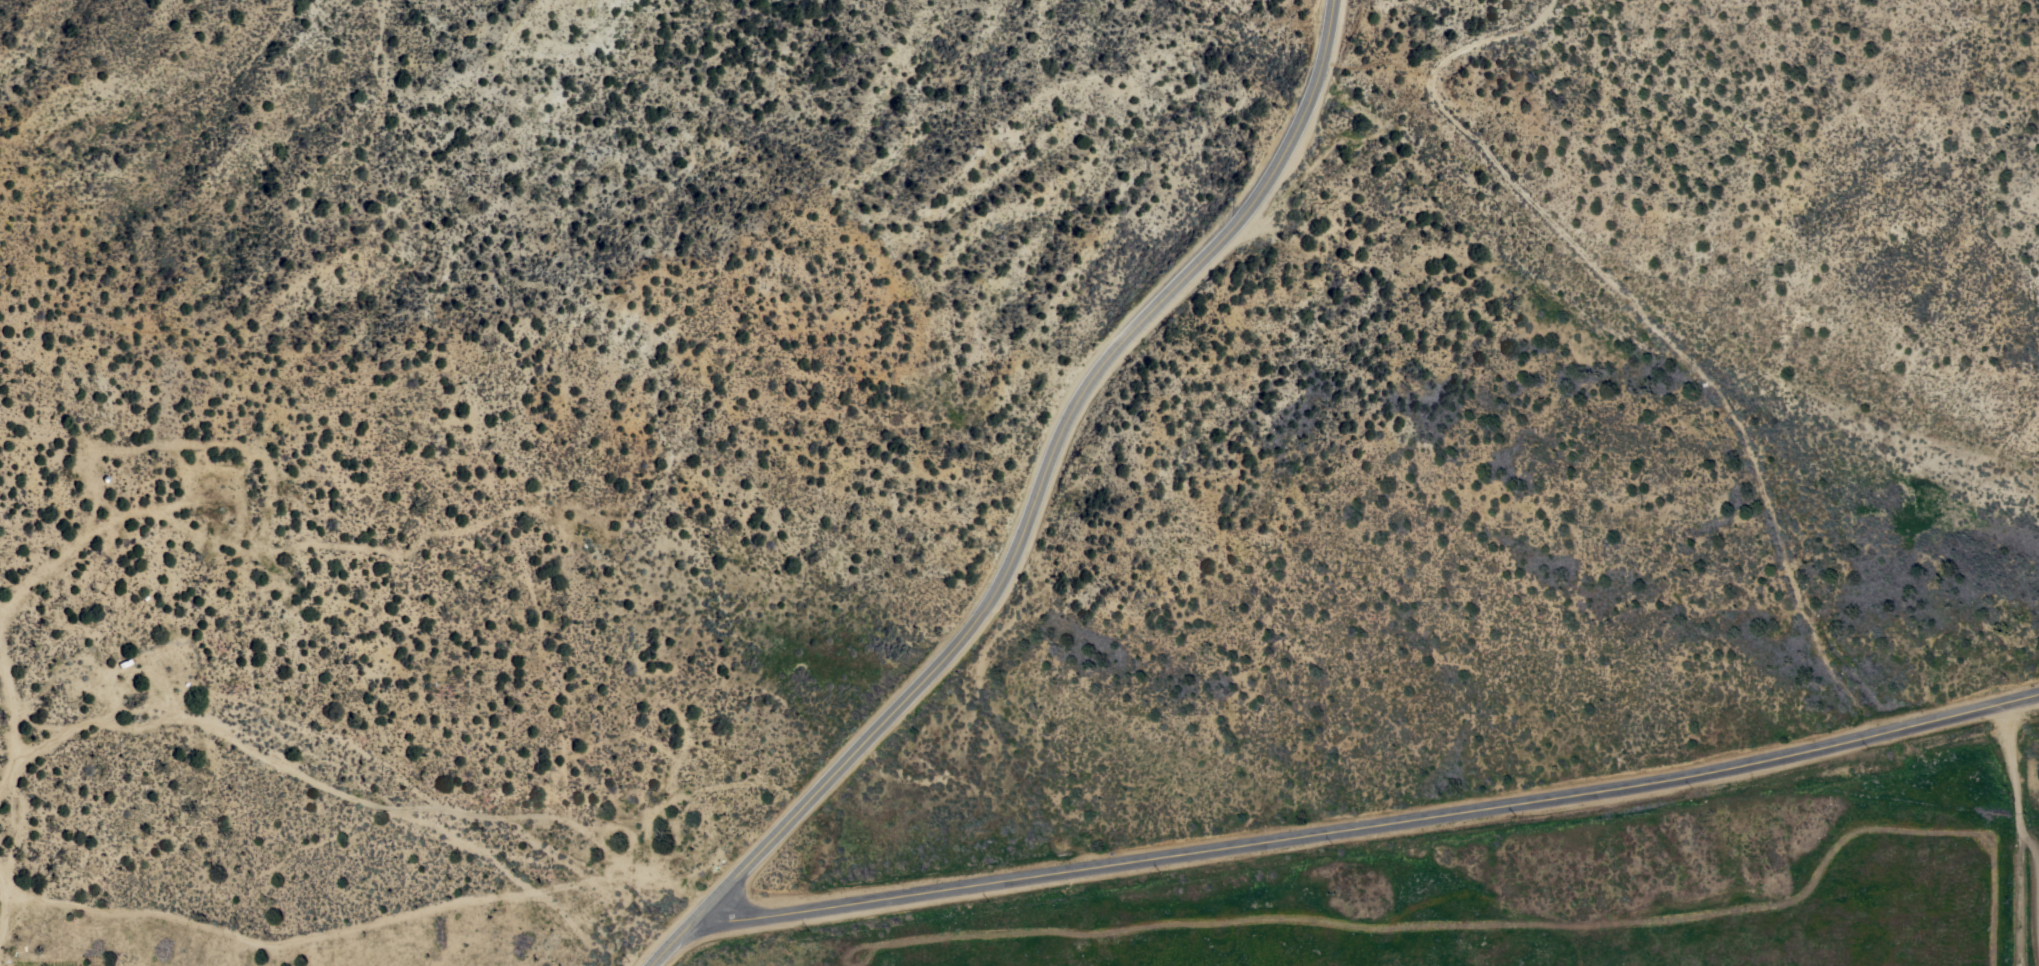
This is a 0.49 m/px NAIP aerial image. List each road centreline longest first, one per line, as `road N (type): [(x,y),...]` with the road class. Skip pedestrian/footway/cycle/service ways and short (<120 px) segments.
road 1 (residential): [(720,908),(1407,817),(1853,743),(2038,696)]
road 2 (tertiary): [(1340,0),(1328,57),(1281,165),(1092,397),(1021,561),(934,676),(781,827),(720,908),(657,965)]
road 3 (residential): [(186,0),(448,550),(720,908)]

